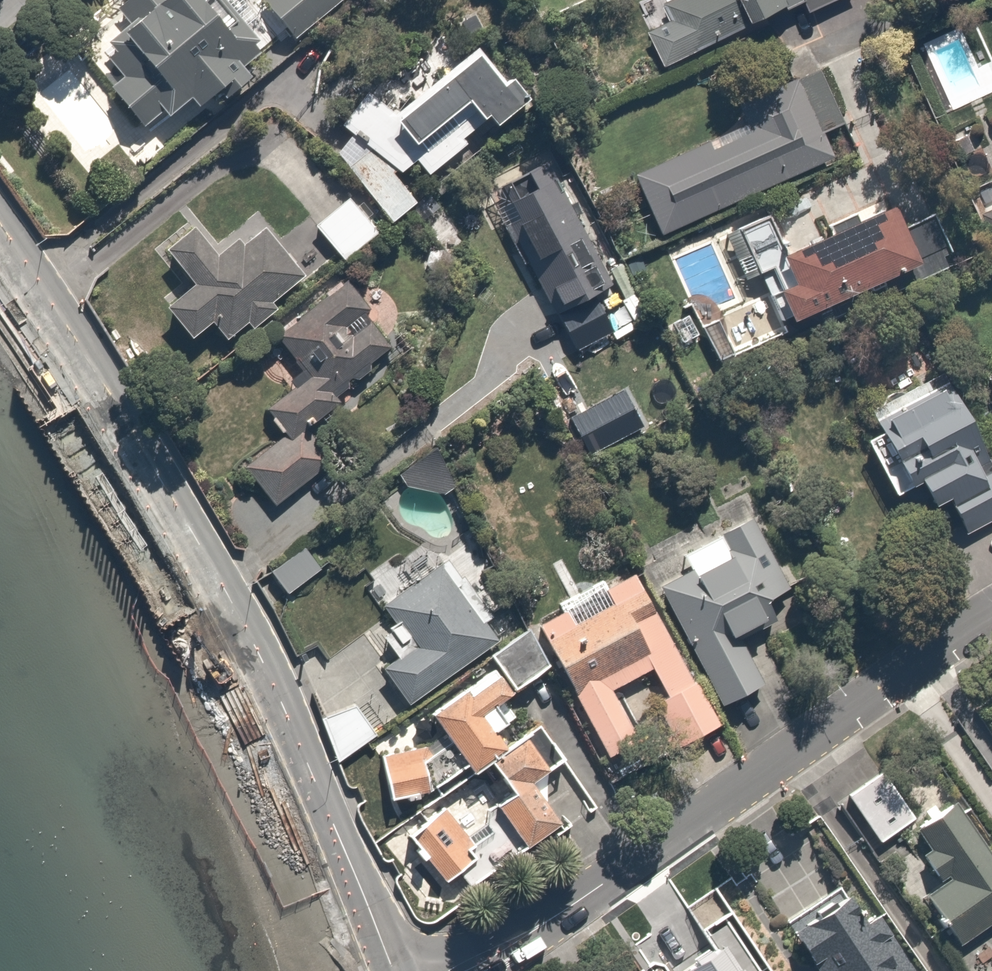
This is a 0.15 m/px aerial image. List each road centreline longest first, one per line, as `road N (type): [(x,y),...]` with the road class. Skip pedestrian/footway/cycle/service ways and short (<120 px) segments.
road 1 (secondary): [(0,225),(100,379),(266,663),(394,970)]
road 2 (residential): [(991,615),(606,881),(454,970)]

